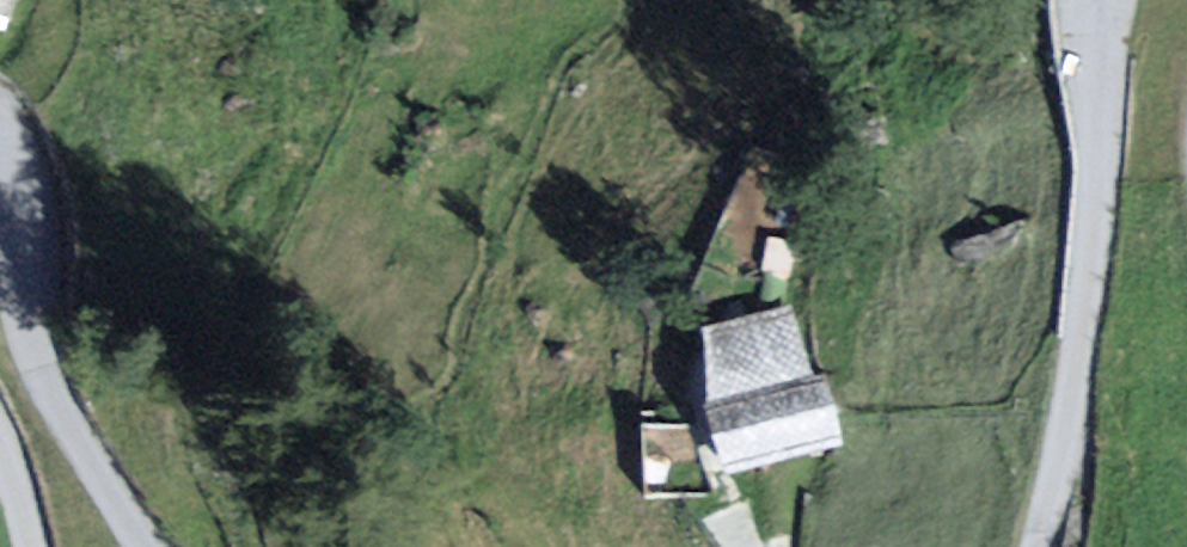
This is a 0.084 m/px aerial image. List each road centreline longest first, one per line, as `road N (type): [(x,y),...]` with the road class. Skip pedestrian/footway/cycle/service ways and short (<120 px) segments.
road 1 (residential): [(1039,546),(1099,217),(1096,0)]
road 2 (residential): [(0,146),(22,195),(24,304),(40,359),(149,546)]

